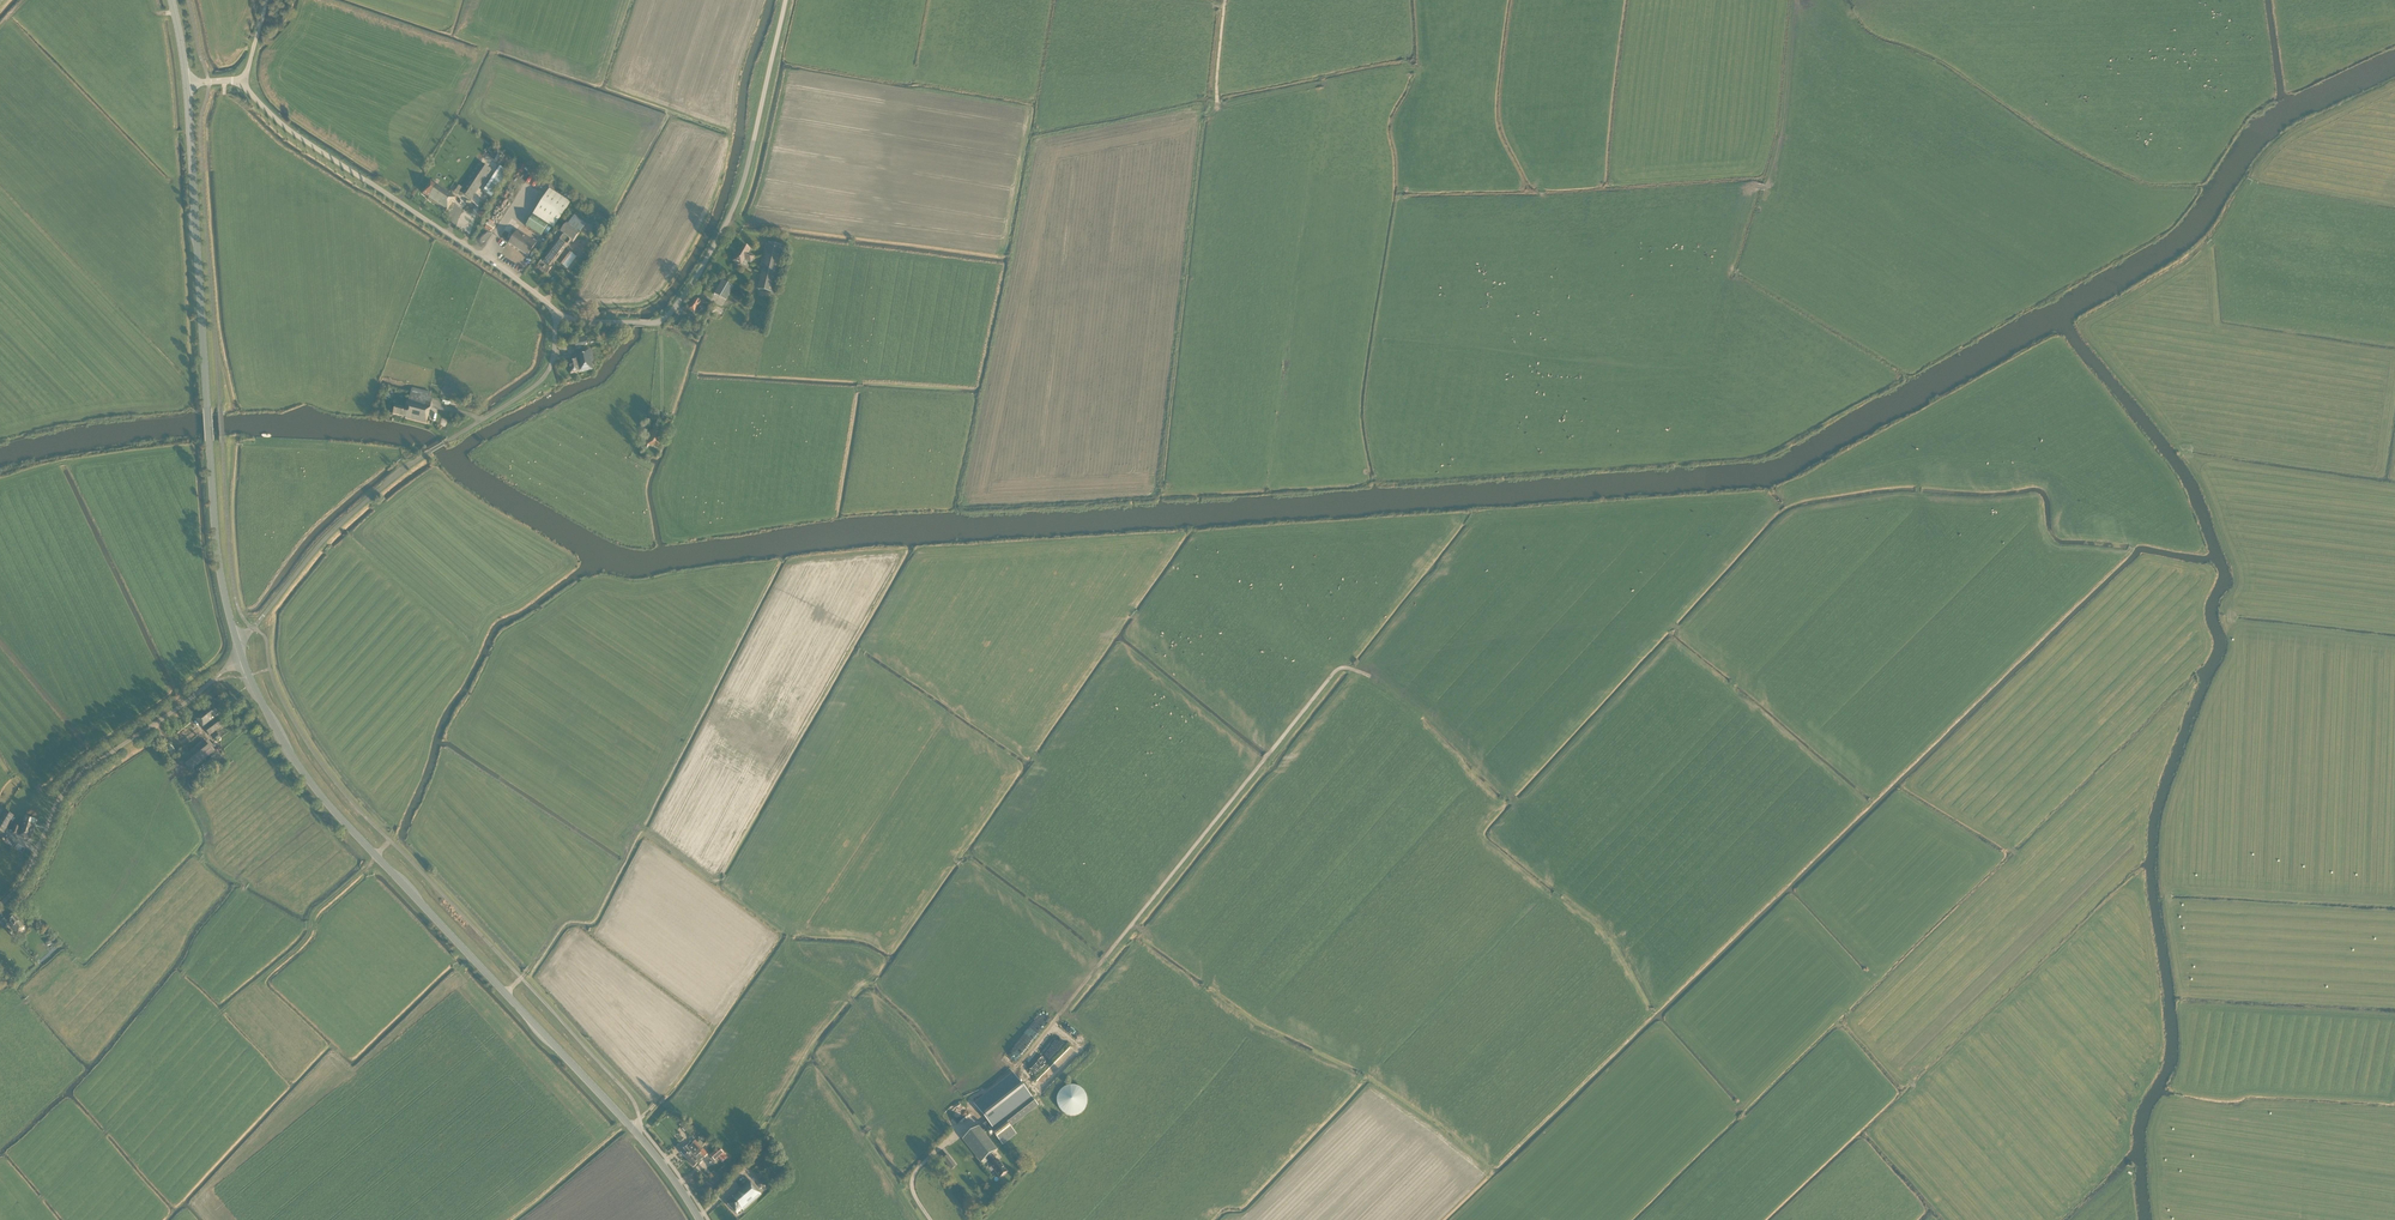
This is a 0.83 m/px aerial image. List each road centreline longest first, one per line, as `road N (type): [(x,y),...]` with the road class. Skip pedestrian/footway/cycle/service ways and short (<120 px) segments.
road 1 (primary): [(699,1219),(639,1136),(325,800),(277,731),(244,662)]
road 2 (primary): [(237,640),(216,546),(186,83)]
road 3 (unclassified): [(237,640),(365,502),(538,384),(553,360),(558,313)]
road 4 (unclassified): [(558,313),(283,124),(242,85)]
road 5 (unclassified): [(646,323),(672,312),(730,217),(785,0)]
road 6 (unclassified): [(213,681),(72,783),(29,872),(0,906)]
road 7 (track): [(394,830),(315,913),(305,940),(265,977)]

